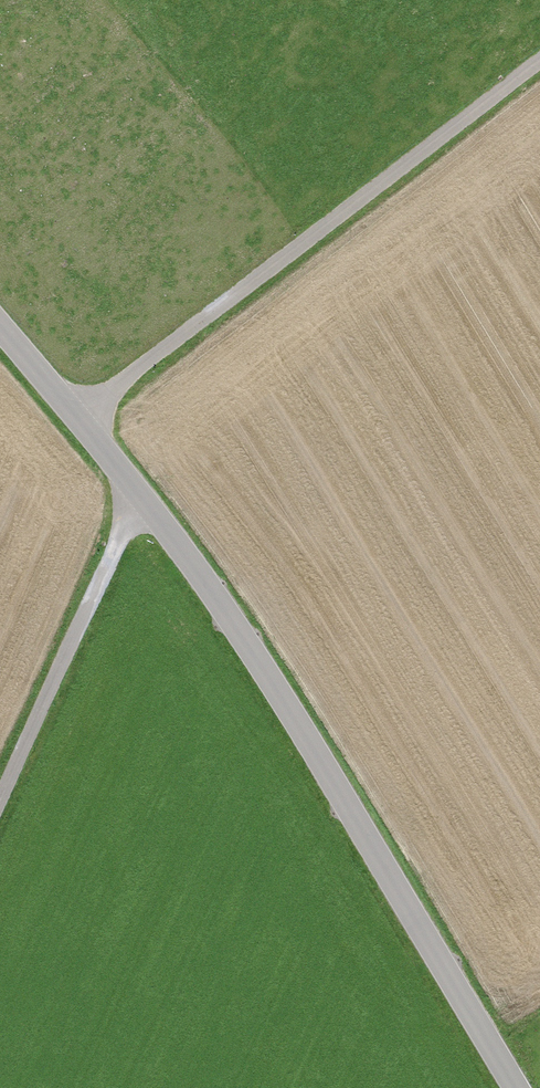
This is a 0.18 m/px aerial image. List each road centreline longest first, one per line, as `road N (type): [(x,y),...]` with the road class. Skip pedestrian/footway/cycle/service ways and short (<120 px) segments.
road 1 (unclassified): [(0,324),(207,581),(514,1087)]
road 2 (track): [(82,419),(539,64)]
road 3 (track): [(0,800),(139,495)]

